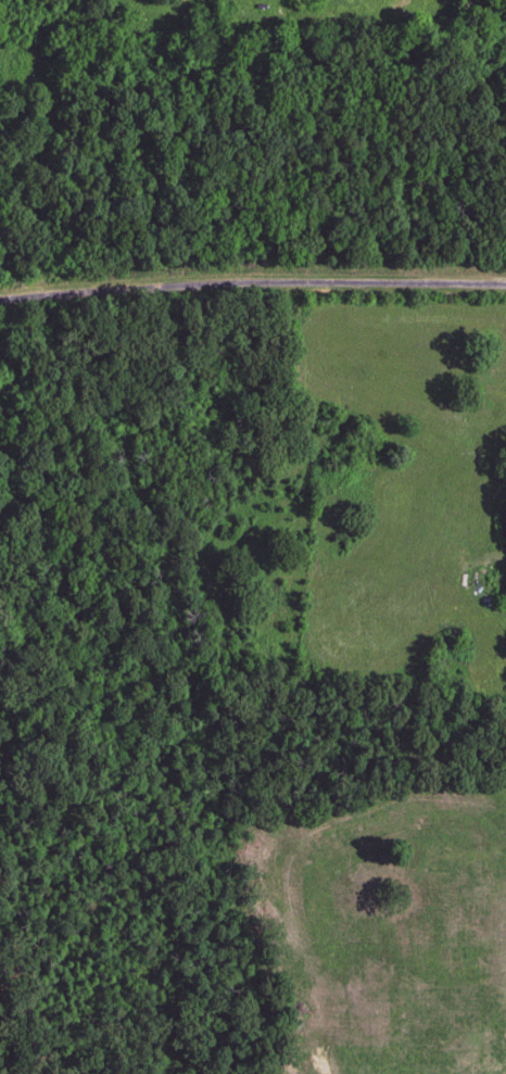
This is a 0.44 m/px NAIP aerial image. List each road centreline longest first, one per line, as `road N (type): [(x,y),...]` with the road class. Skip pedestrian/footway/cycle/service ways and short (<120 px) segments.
road 1 (residential): [(505,282),(210,283),(0,297)]

